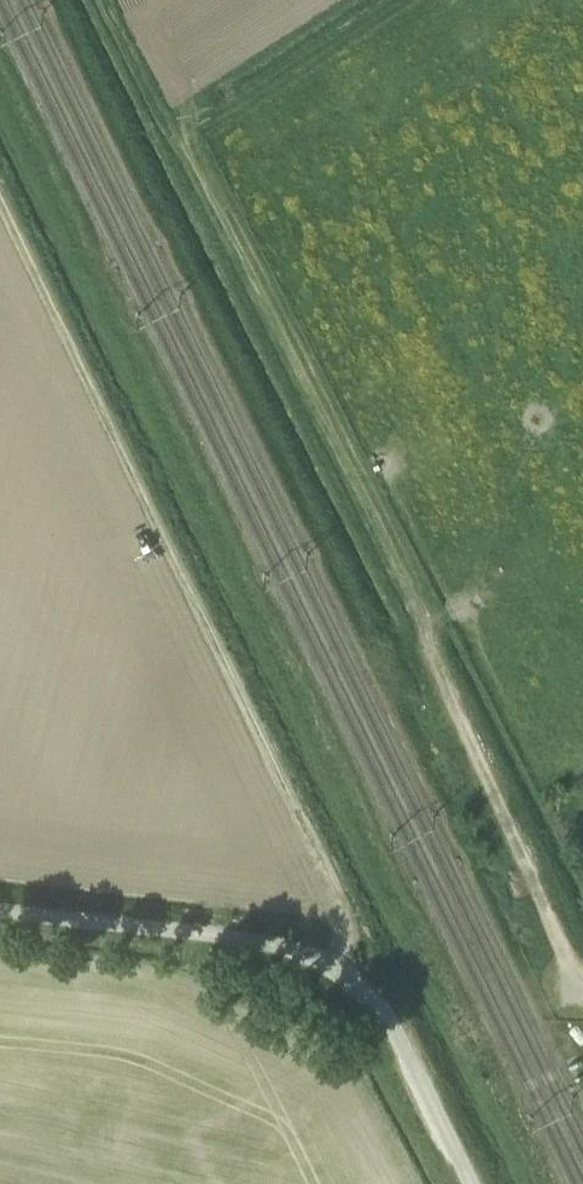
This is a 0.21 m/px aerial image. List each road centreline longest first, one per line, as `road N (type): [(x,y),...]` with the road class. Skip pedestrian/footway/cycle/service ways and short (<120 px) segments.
road 1 (track): [(582,995),(448,699),(378,519),(193,157),(177,64)]
road 2 (track): [(327,965),(349,938),(350,918),(0,193)]
road 3 (unclassified): [(470,1183),(388,1011),(327,965),(295,951),(212,936),(0,914)]
road 4 (track): [(102,0),(170,139),(193,157)]

